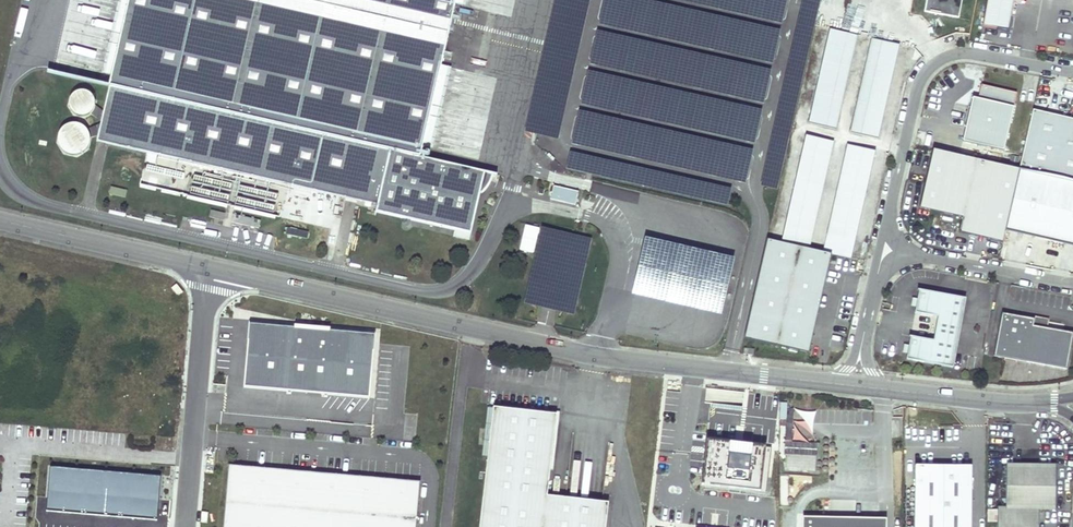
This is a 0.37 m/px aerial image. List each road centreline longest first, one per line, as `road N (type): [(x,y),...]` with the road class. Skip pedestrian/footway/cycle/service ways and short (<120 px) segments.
road 1 (tertiary): [(213,269),(583,353),(855,386)]
road 2 (unclassified): [(1072,73),(971,53),(925,73),(885,251)]
road 3 (unclassified): [(213,269),(199,340),(184,526)]
road 4 (tertiary): [(0,221),(213,269)]
road 5 (tertiary): [(855,386),(1072,407)]
road 6 (unclassified): [(885,251),(1072,282)]
road 7 (unclassified): [(855,386),(885,251)]

